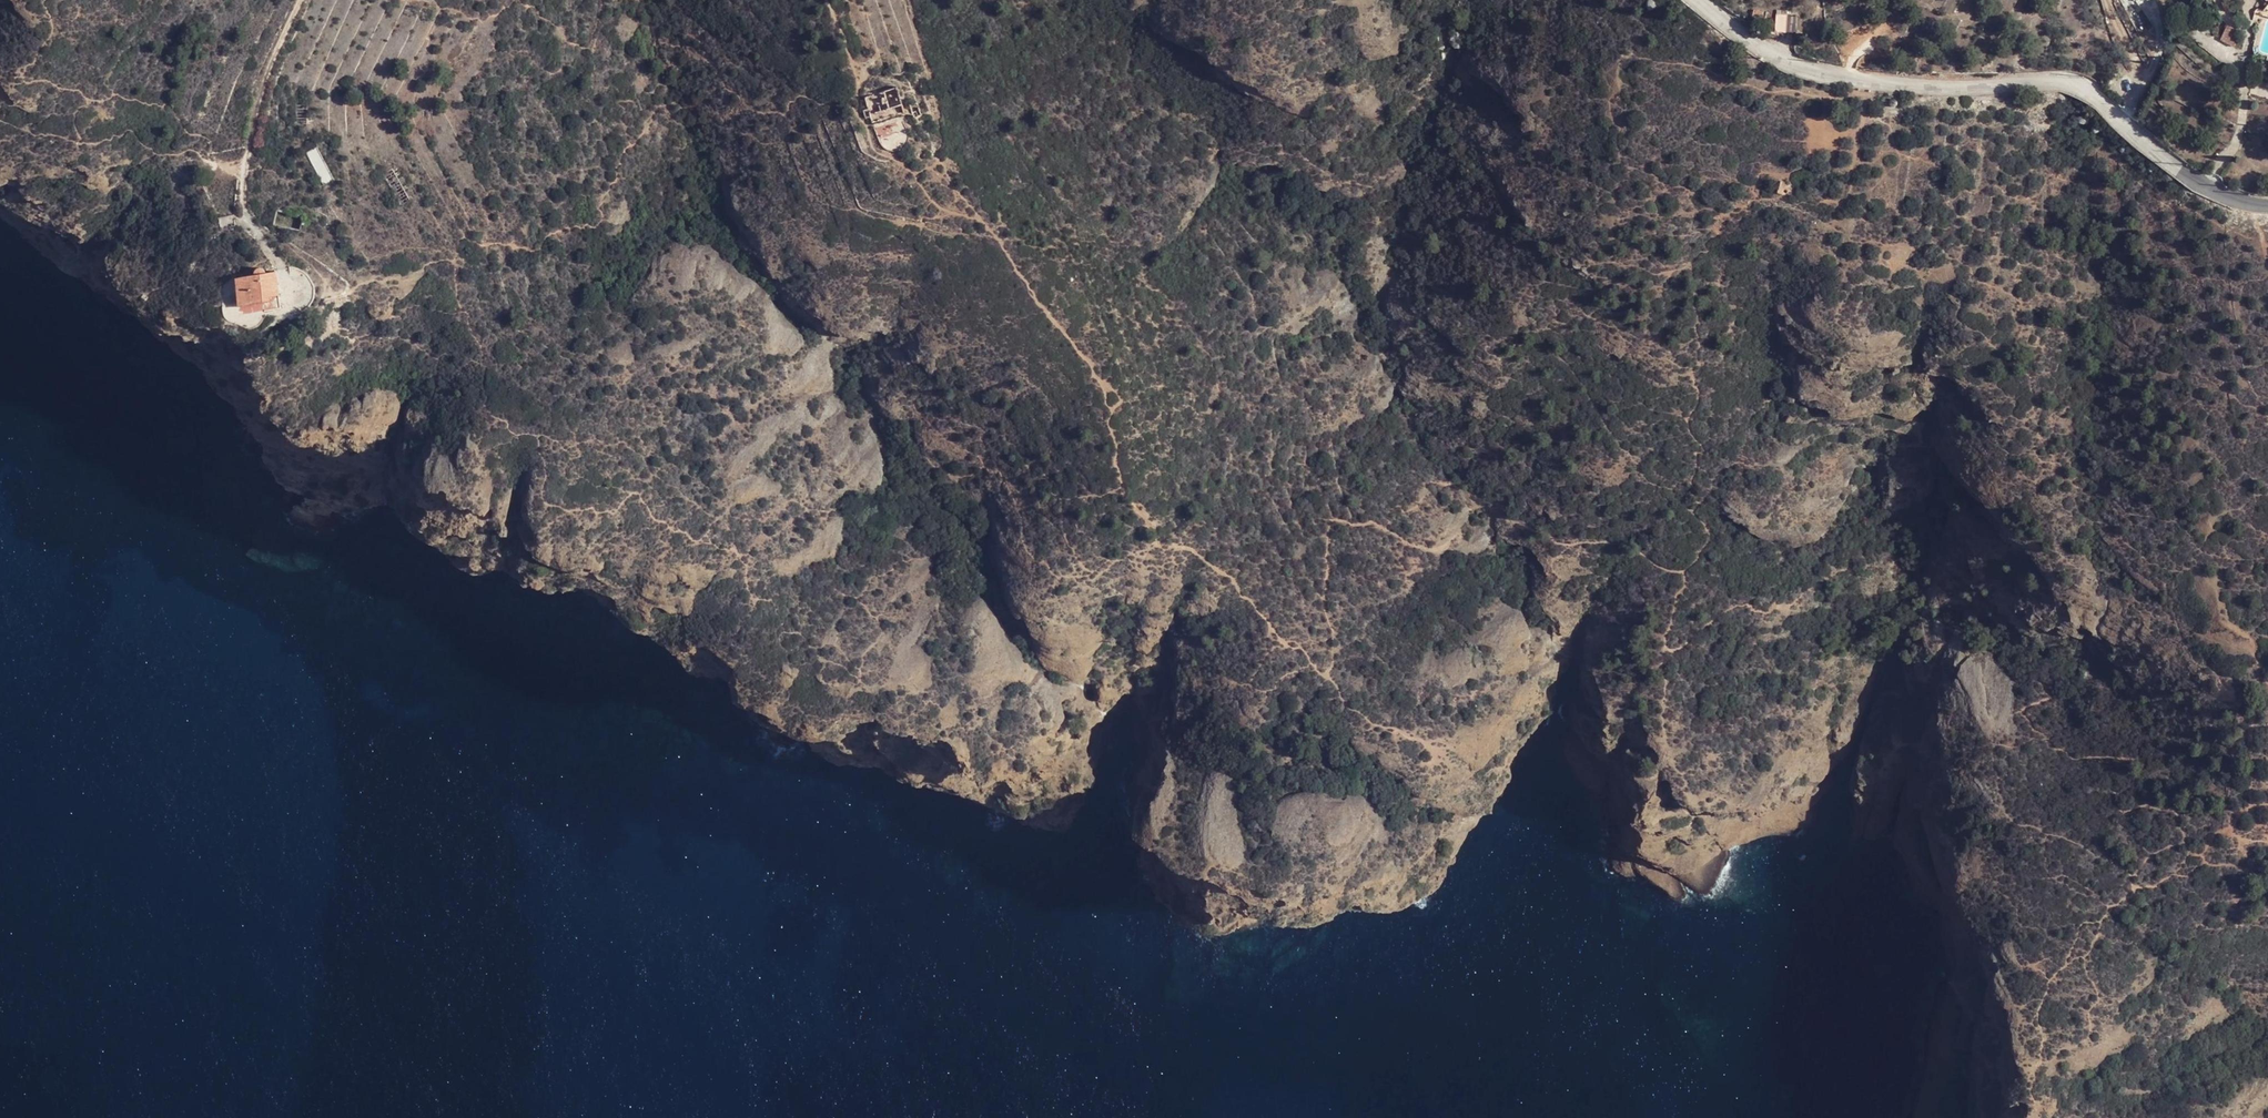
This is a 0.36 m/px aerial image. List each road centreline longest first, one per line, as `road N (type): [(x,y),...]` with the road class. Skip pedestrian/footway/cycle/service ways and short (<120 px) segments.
road 1 (unclassified): [(1698,0),(1789,63),(1833,76),(2070,84),(2209,190),(2267,207)]
road 2 (track): [(299,0),(257,101),(243,170),(250,225),(282,273),(287,312),(263,344)]

